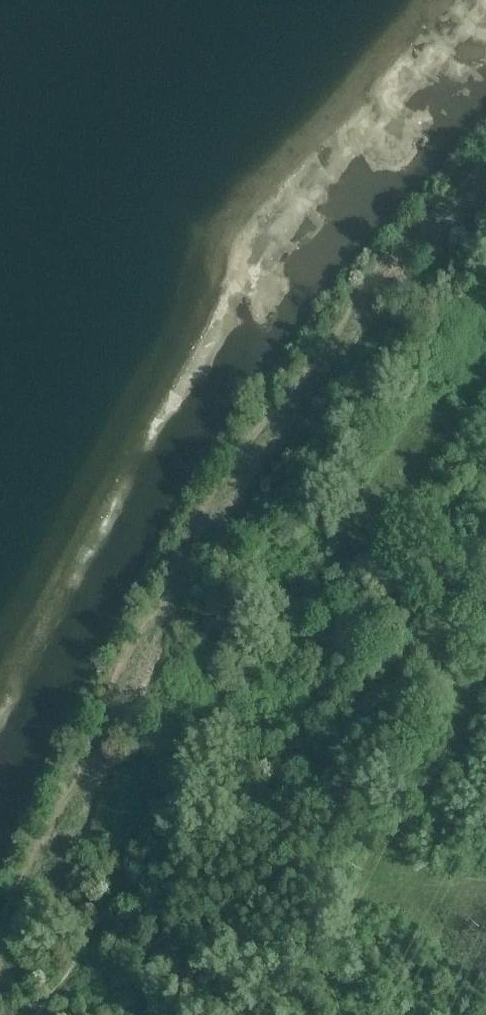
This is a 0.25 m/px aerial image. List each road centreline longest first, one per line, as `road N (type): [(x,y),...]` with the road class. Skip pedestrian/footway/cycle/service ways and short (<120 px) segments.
road 1 (track): [(0,742),(241,277),(485,16)]

